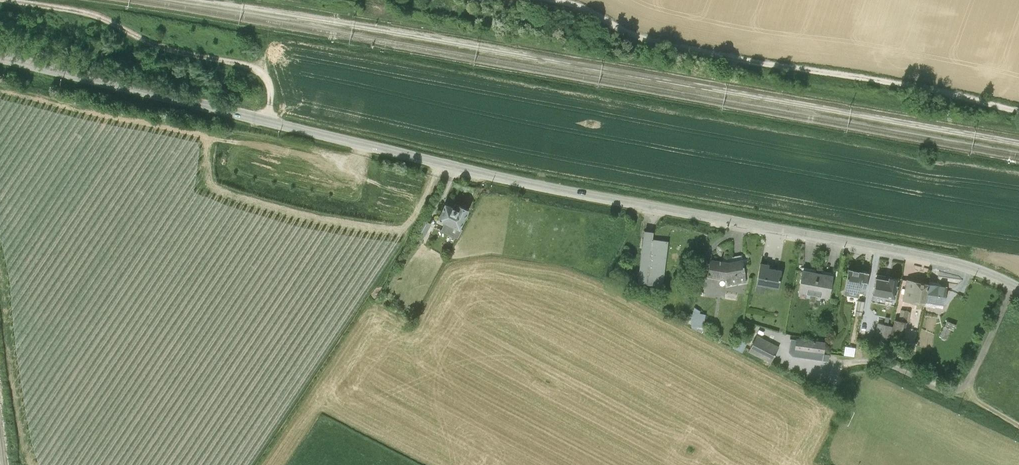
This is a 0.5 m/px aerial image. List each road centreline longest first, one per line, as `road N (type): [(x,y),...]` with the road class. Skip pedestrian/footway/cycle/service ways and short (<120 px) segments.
road 1 (tertiary): [(0,58),(531,185),(935,258),(1018,287)]
road 2 (track): [(1018,109),(649,39),(562,0)]
road 3 (track): [(7,0),(90,12),(160,46),(253,68),(269,83),(269,122)]
road 4 (track): [(785,357),(814,366),(891,364),(933,386),(961,387),(971,382),(1014,284)]

